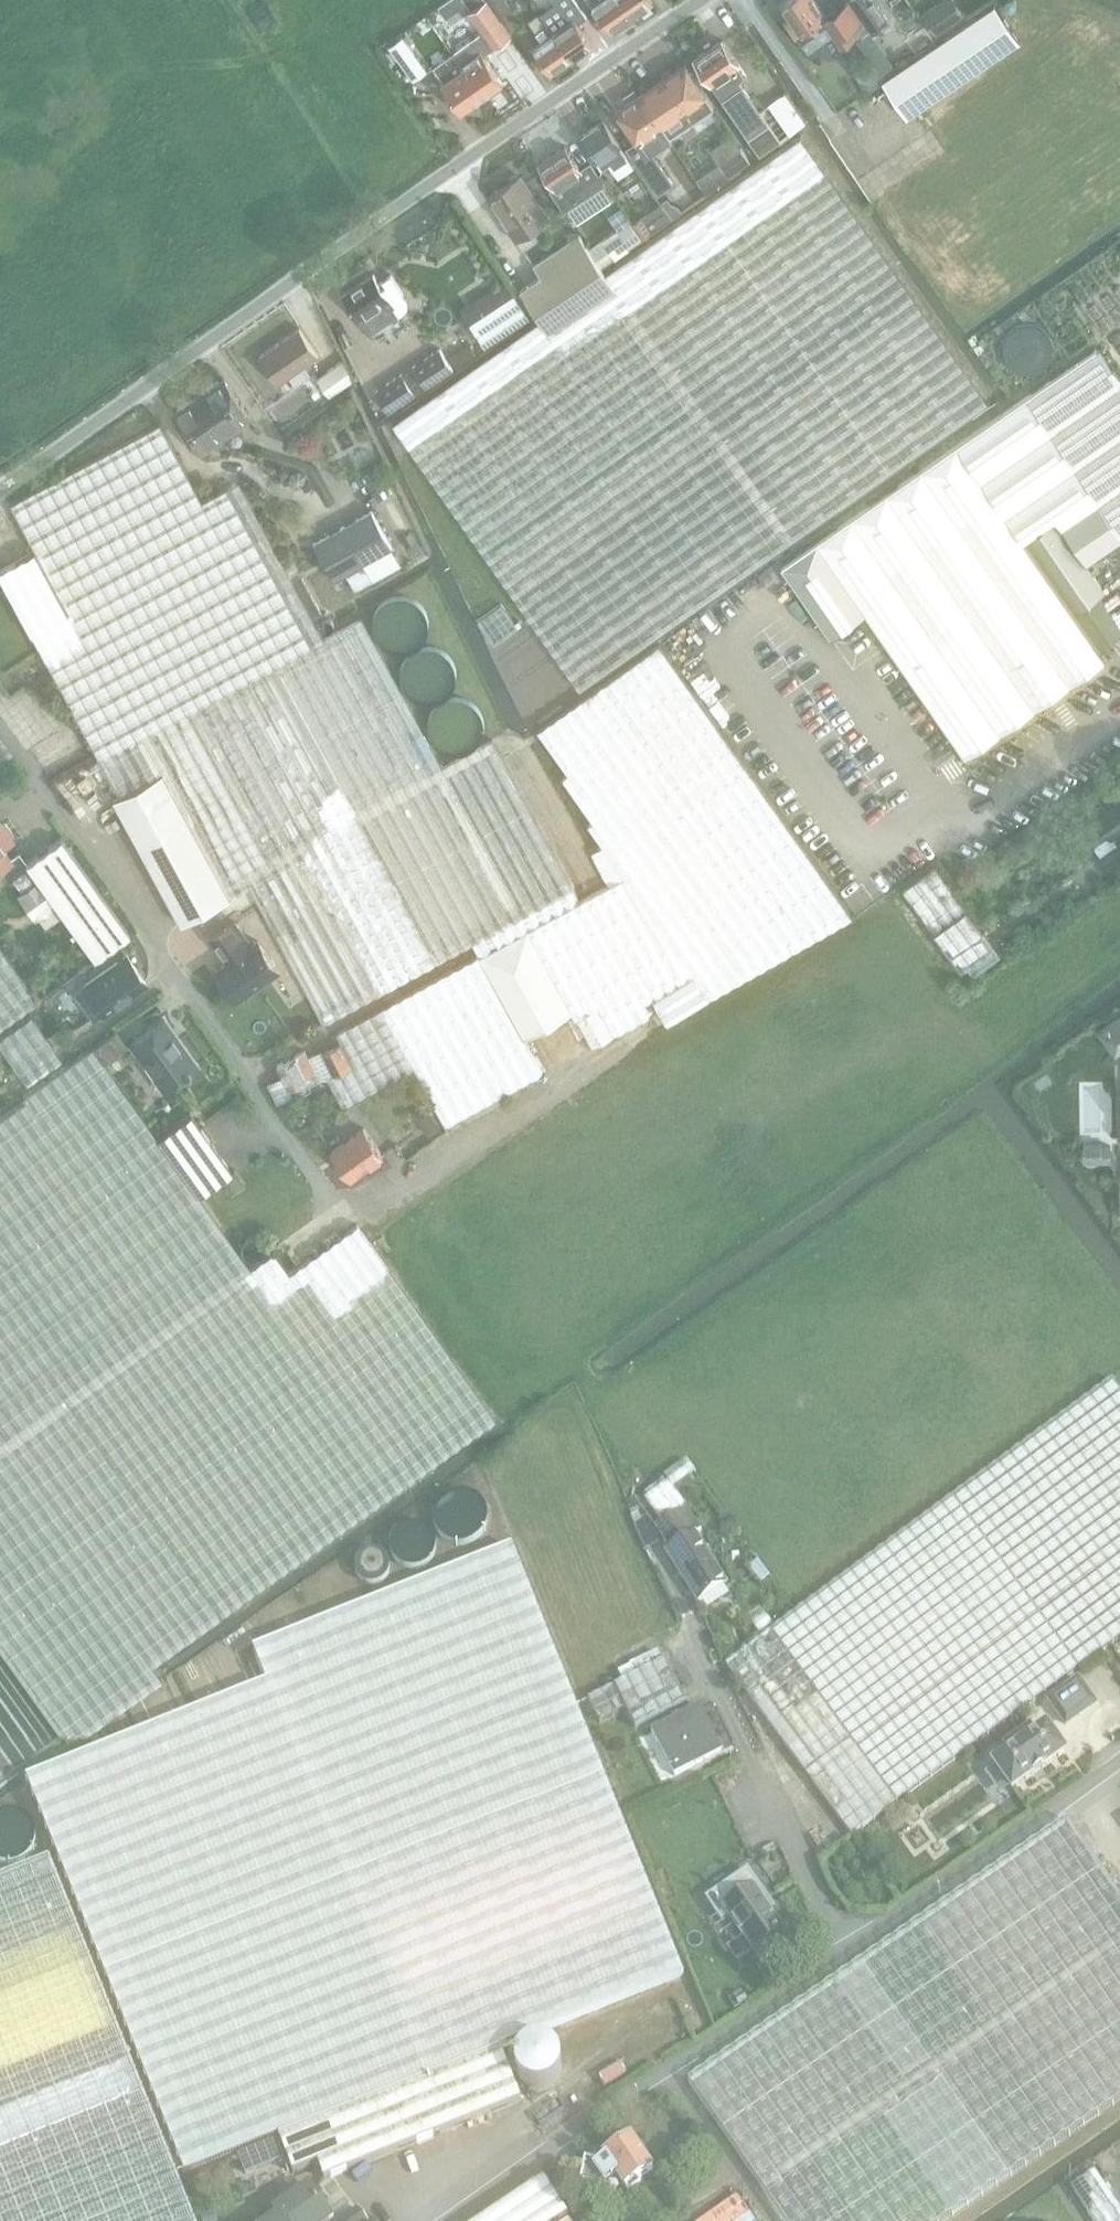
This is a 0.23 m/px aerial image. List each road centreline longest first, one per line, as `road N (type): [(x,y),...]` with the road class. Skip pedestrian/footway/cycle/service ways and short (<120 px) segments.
road 1 (unclassified): [(700,0),(0,483)]
road 2 (unclassified): [(1119,1751),(443,2220)]
road 3 (unclassified): [(0,713),(334,1209)]

